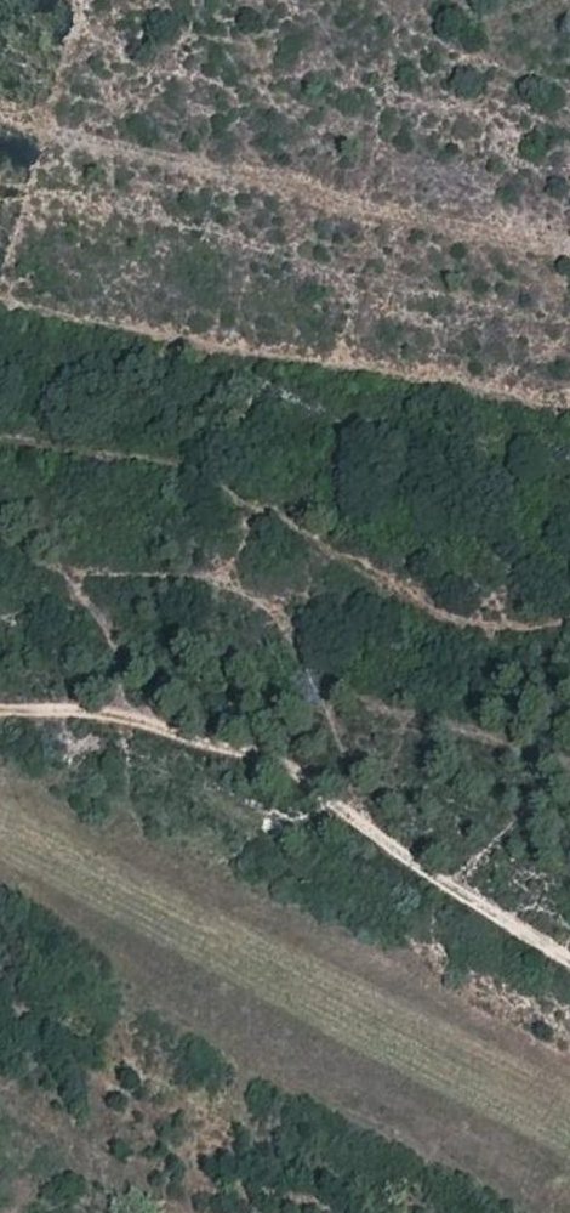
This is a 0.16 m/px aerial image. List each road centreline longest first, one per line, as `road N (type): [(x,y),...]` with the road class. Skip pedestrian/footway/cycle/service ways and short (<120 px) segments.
road 1 (track): [(569,971),(542,962),(376,822),(179,738),(0,701)]

